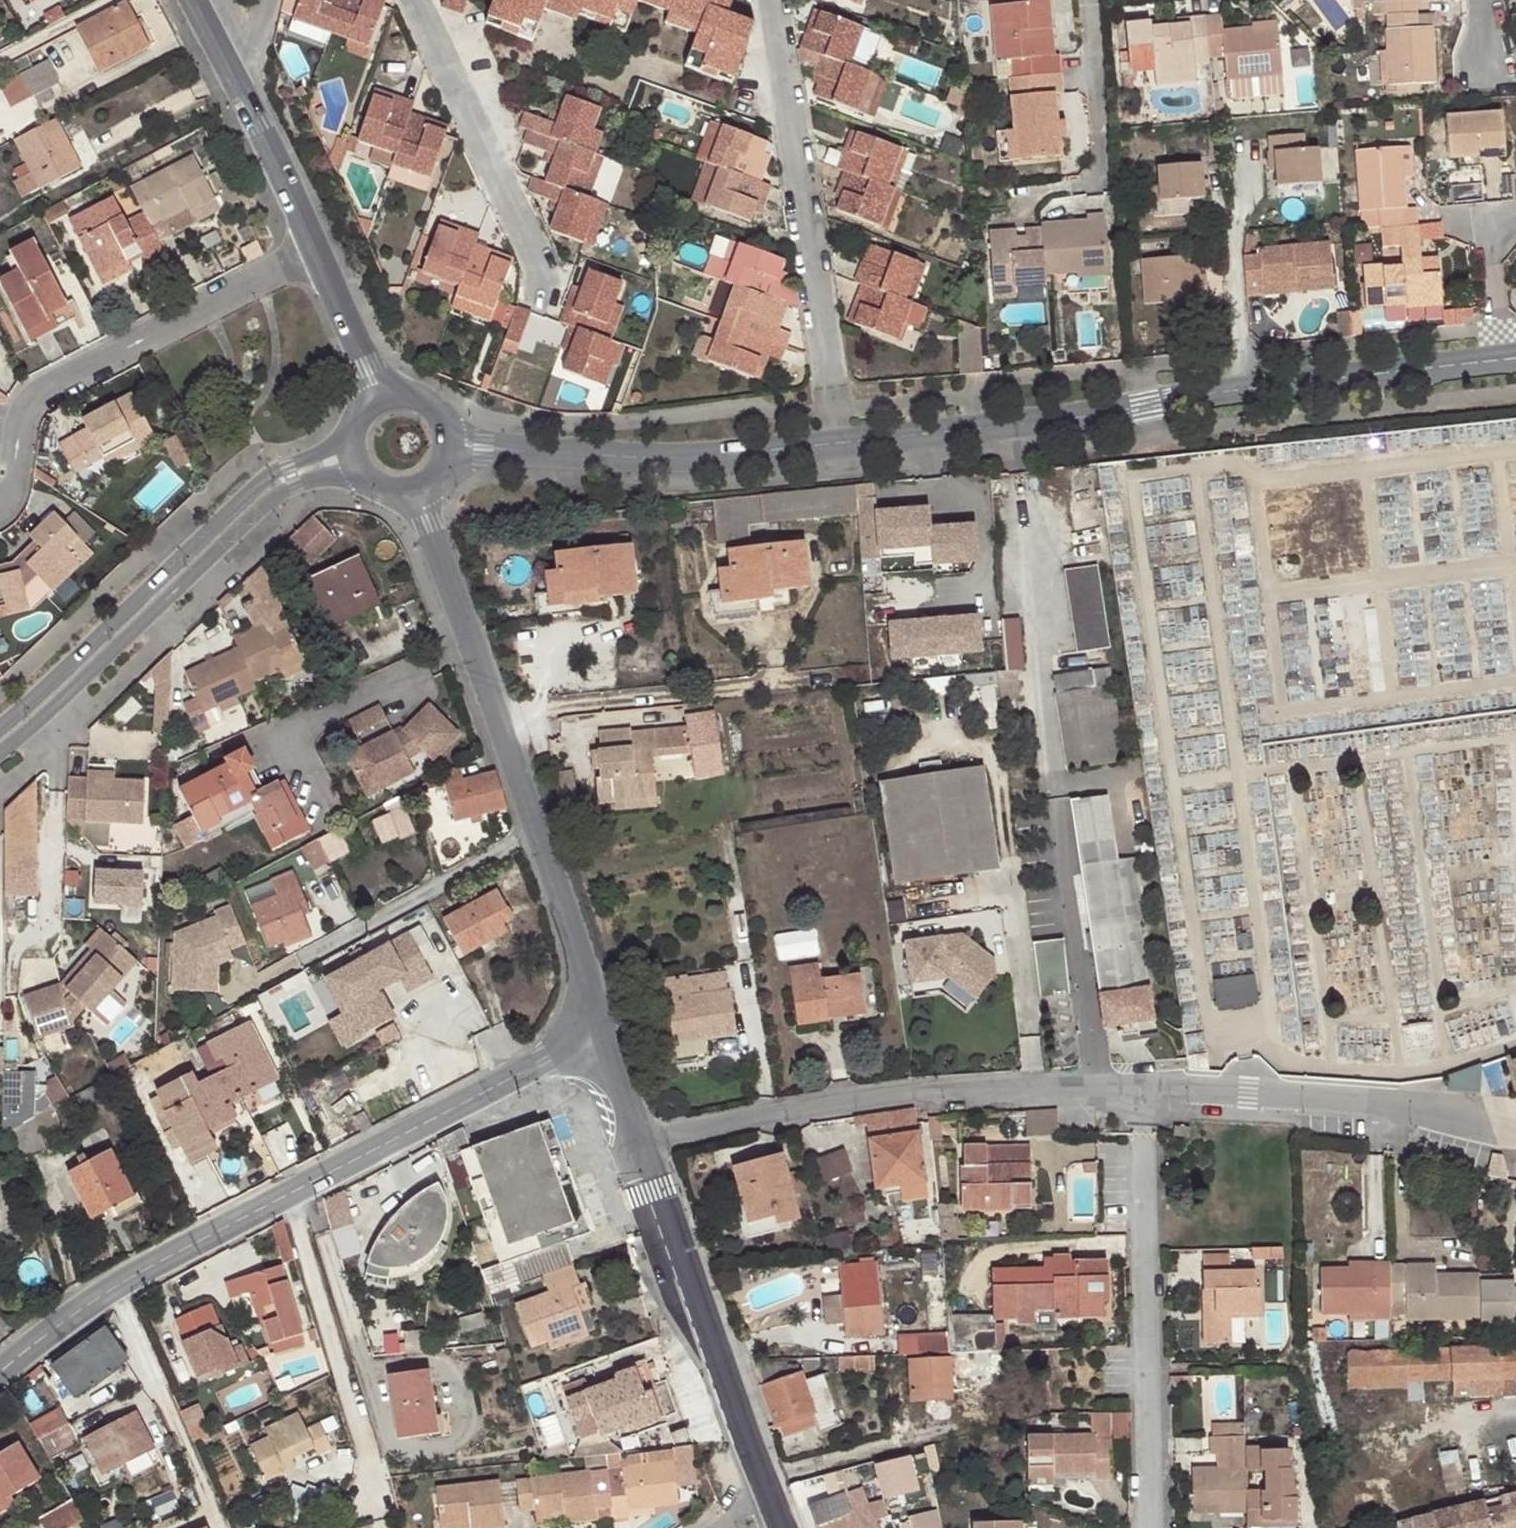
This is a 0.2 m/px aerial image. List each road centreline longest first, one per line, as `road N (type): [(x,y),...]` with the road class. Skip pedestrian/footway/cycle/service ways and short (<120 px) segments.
road 1 (residential): [(451,452),(749,453),(1247,391)]
road 2 (unclassified): [(645,1150),(824,1108),(967,1089),(1145,1092)]
road 3 (tertiary): [(353,454),(300,471),(262,499),(0,744)]
road 4 (residential): [(0,496),(14,487),(49,386),(315,244)]
road 5 (tertiary): [(645,1150),(785,1512)]
road 6 (residential): [(836,383),(777,0)]
road 7 (unclassified): [(1145,1092),(1515,1128)]
road 8 (unclassified): [(598,1033),(290,1193)]
road 9 (residential): [(290,1193),(378,1496)]
road 10 (residential): [(554,277),(416,0)]
road 11 (residential): [(114,1290),(216,1527)]
road 12 (residential): [(1247,391),(1502,360)]
road 13 (residential): [(534,840),(325,946)]
road 14 (residential): [(285,746),(468,642)]
road 15 (tertiary): [(468,642),(534,840)]
road 16 (tertiary): [(534,840),(598,1033)]
road 17 (unclassified): [(290,1193),(114,1290)]
road 18 (tertiary): [(233,82),(315,244)]
road 19 (residential): [(1107,174),(1084,0)]
road 20 (residential): [(1247,391),(1229,222)]
road 21 (tertiary): [(315,244),(376,396)]
road 22 (tertiary): [(420,488),(468,642)]
road 23 (residential): [(1502,360),(1486,218)]
road 24 (unclassified): [(114,1290),(44,1332),(0,1374)]
road 25 (tertiary): [(598,1033),(645,1150)]

